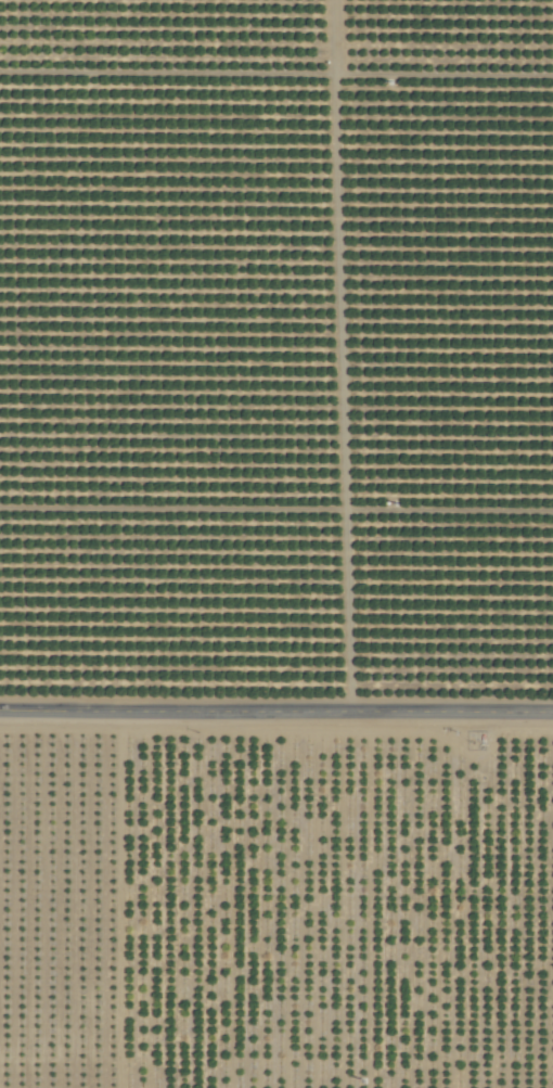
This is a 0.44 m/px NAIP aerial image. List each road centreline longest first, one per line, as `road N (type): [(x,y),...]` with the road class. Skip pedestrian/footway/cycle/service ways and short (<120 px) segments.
road 1 (tertiary): [(0,709),(552,714)]

